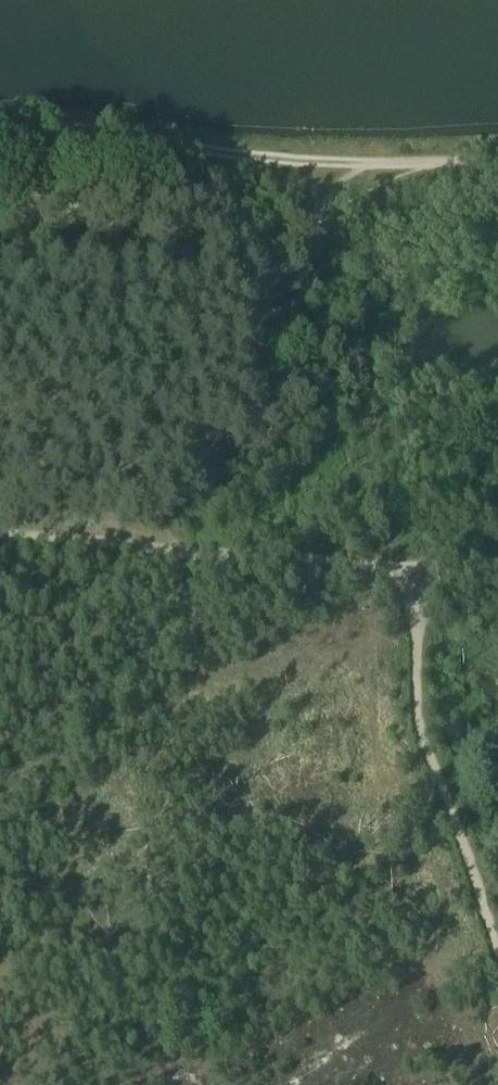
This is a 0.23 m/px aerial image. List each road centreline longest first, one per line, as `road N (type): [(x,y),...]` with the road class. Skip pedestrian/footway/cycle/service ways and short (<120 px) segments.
road 1 (track): [(420,576),(413,690),(497,954)]
road 2 (track): [(0,118),(116,120),(262,157),(342,160)]
road 3 (track): [(420,576),(164,551)]
road 4 (track): [(164,551),(0,537)]

